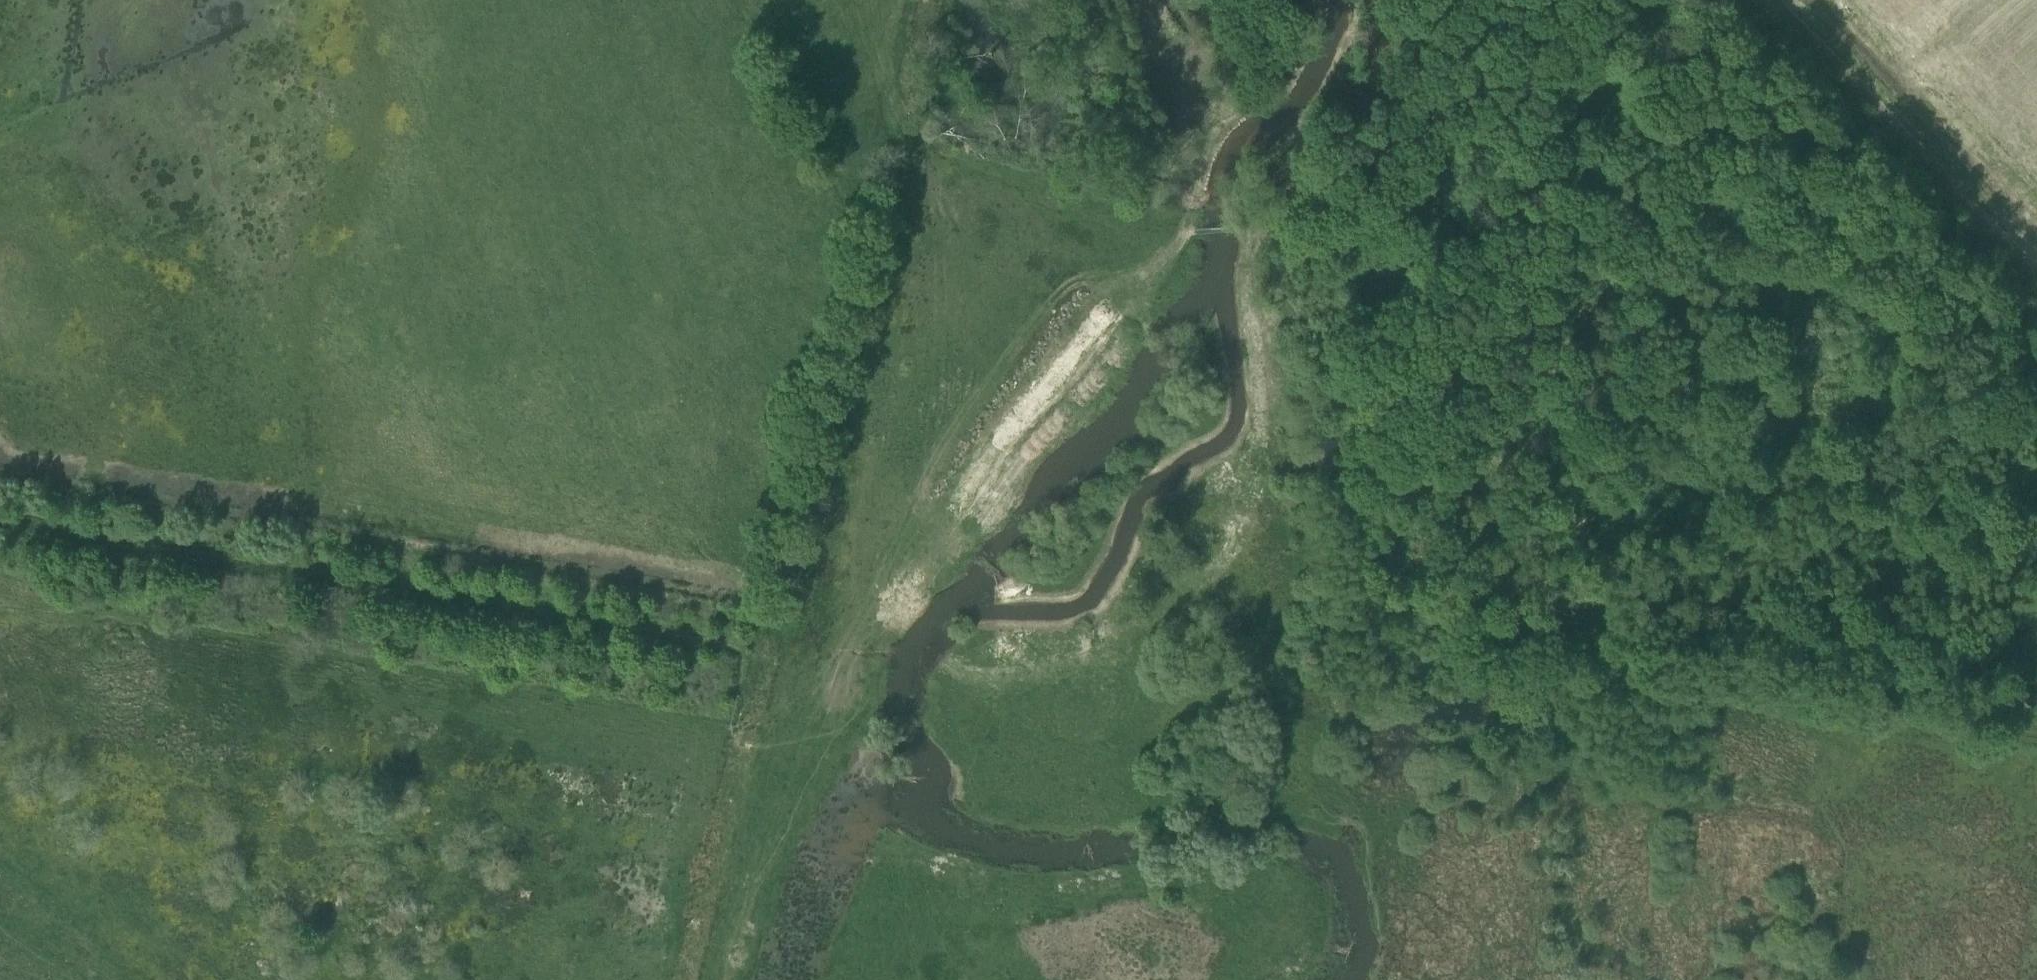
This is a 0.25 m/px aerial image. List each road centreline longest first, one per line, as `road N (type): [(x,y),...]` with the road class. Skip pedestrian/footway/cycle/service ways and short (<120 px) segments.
road 1 (track): [(744,644),(0,514)]
road 2 (track): [(2036,735),(1640,685)]
road 3 (track): [(1807,0),(2036,244)]

